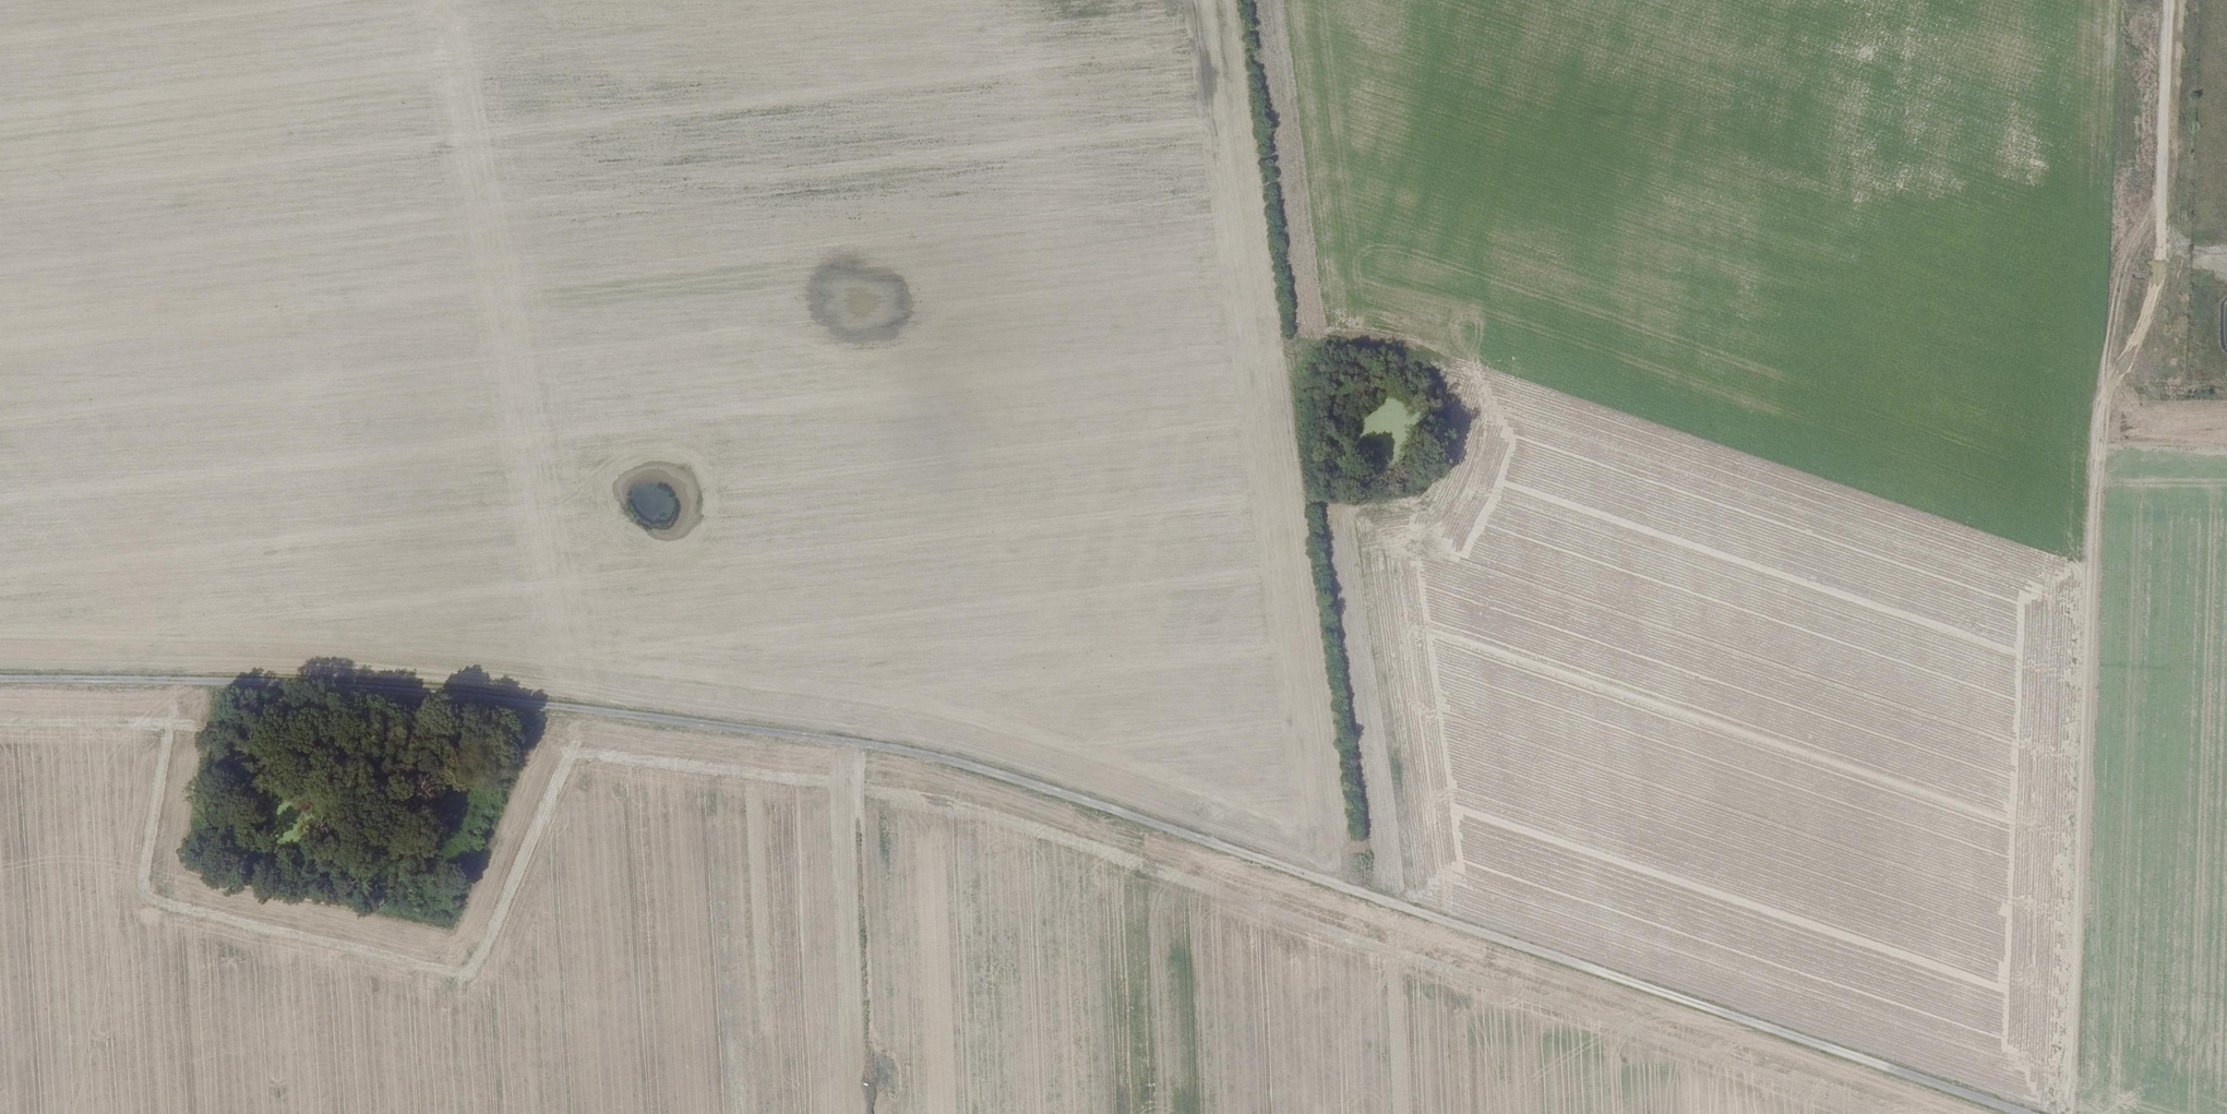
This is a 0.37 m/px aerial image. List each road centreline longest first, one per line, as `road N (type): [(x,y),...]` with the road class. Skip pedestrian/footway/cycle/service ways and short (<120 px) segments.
road 1 (track): [(2025,1113),(921,753),(536,702),(206,678),(0,678)]
road 2 (track): [(2187,252),(2161,248),(2171,0)]

